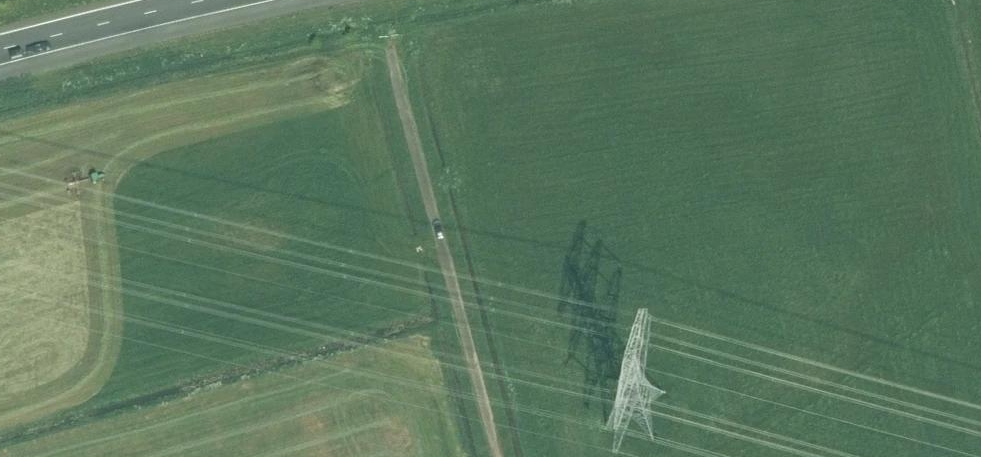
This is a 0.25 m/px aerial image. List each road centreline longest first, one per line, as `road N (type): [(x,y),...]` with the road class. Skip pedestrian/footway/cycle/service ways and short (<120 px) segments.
road 1 (unclassified): [(498,456),(391,54)]
road 2 (motorway): [(0,53),(219,0)]

